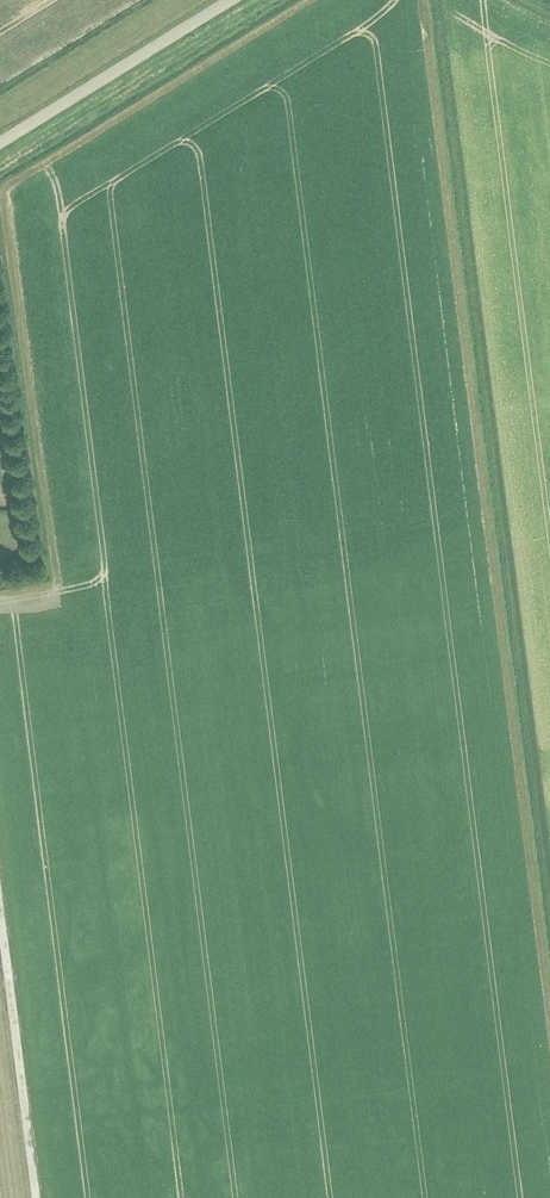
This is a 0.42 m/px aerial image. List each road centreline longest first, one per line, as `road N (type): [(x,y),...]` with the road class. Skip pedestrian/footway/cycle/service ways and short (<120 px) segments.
road 1 (unclassified): [(0,142),(230,0)]

